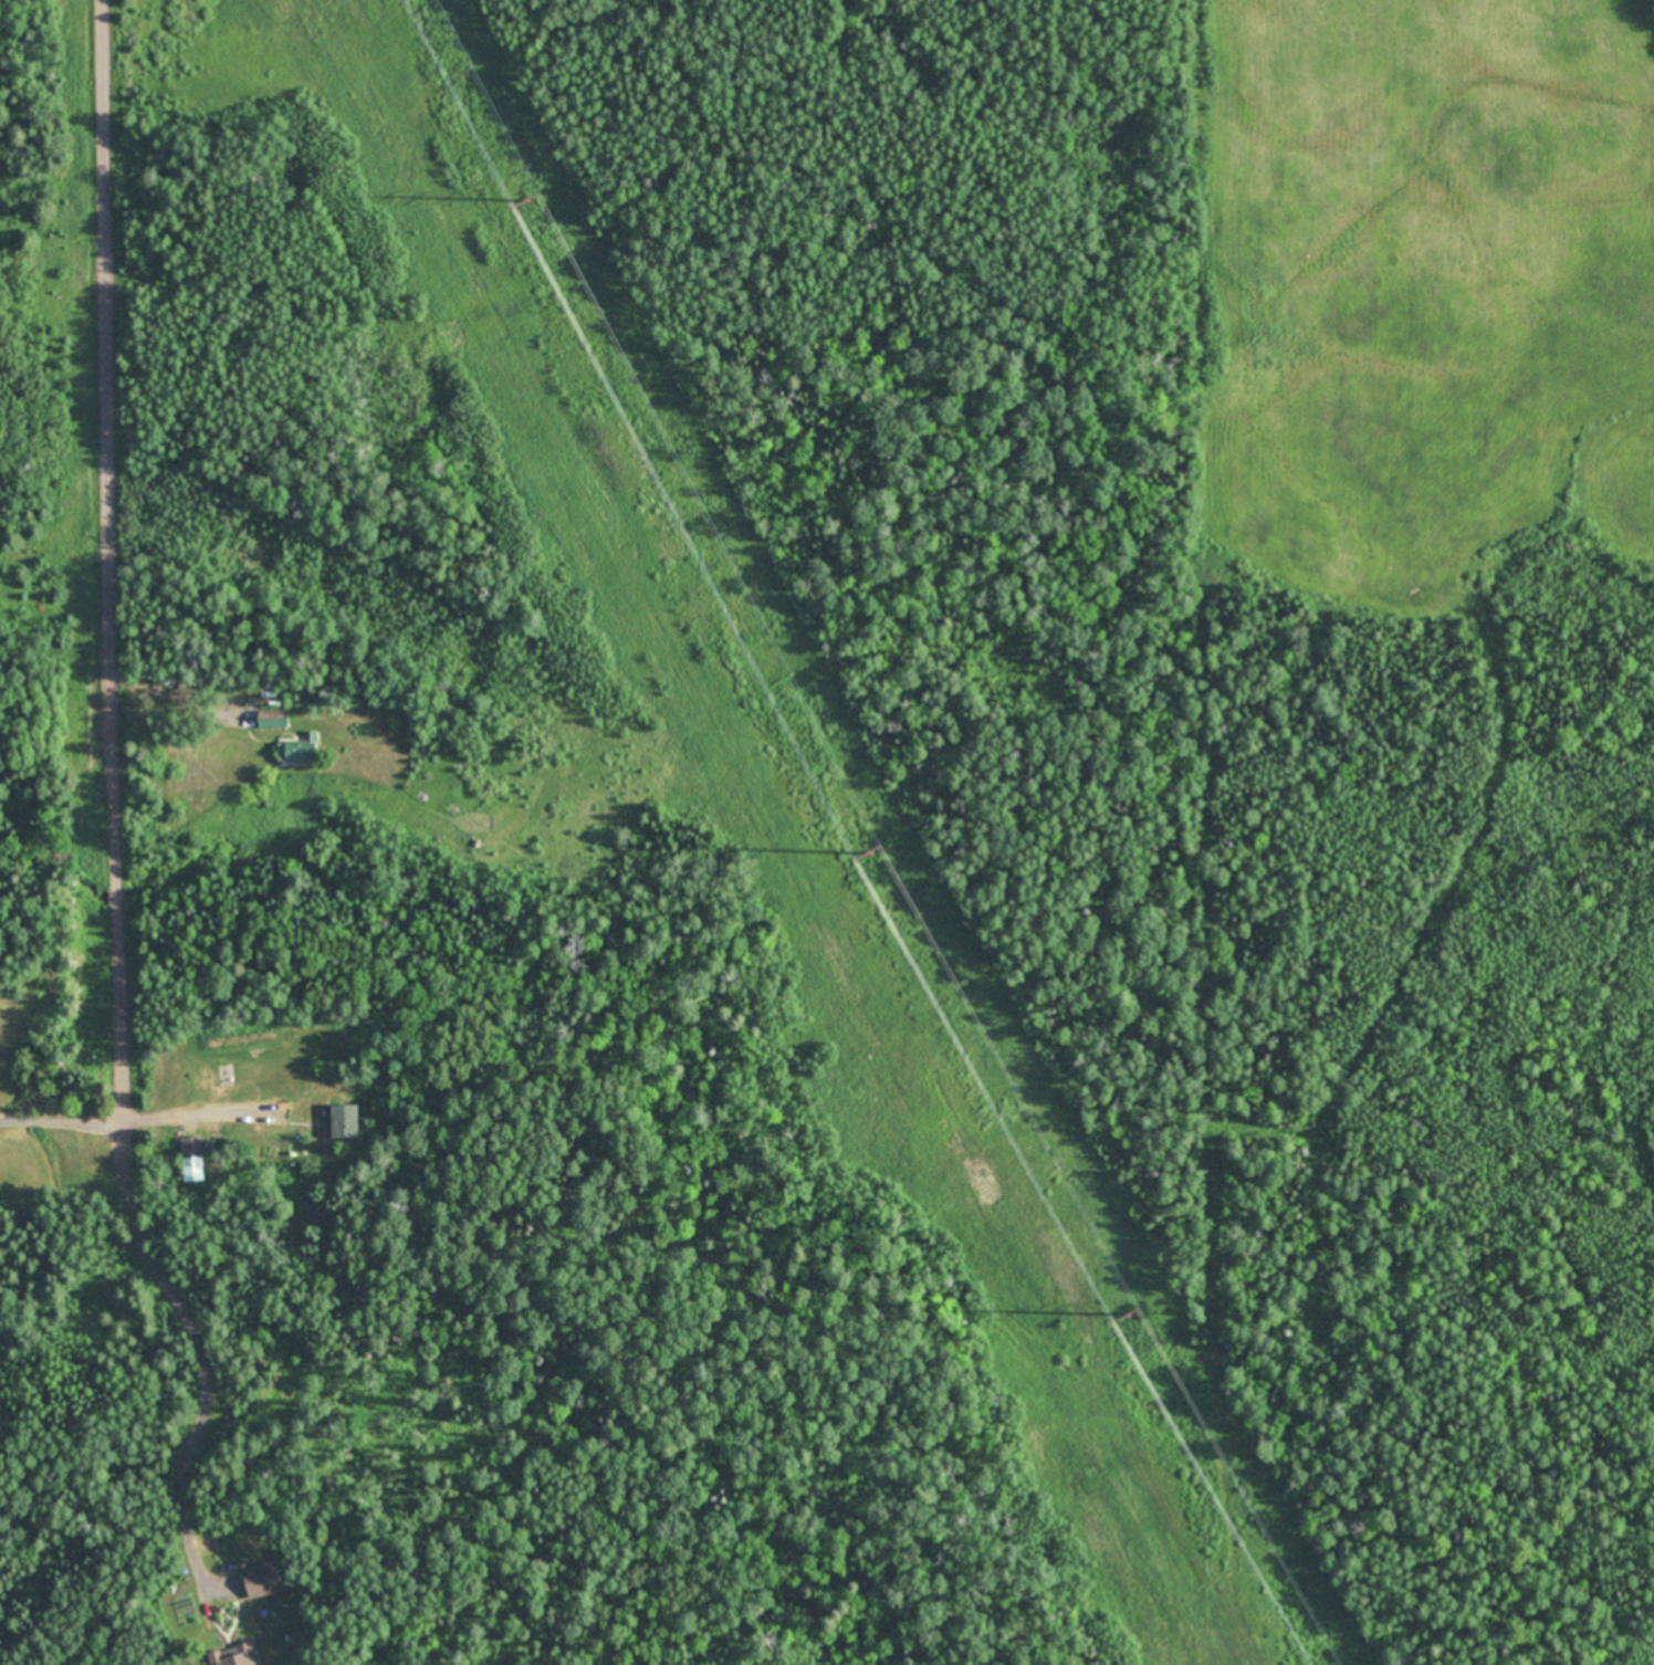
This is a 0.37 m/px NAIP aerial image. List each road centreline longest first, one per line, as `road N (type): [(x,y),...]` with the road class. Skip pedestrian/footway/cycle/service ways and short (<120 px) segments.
road 1 (residential): [(133,1118),(110,0)]

